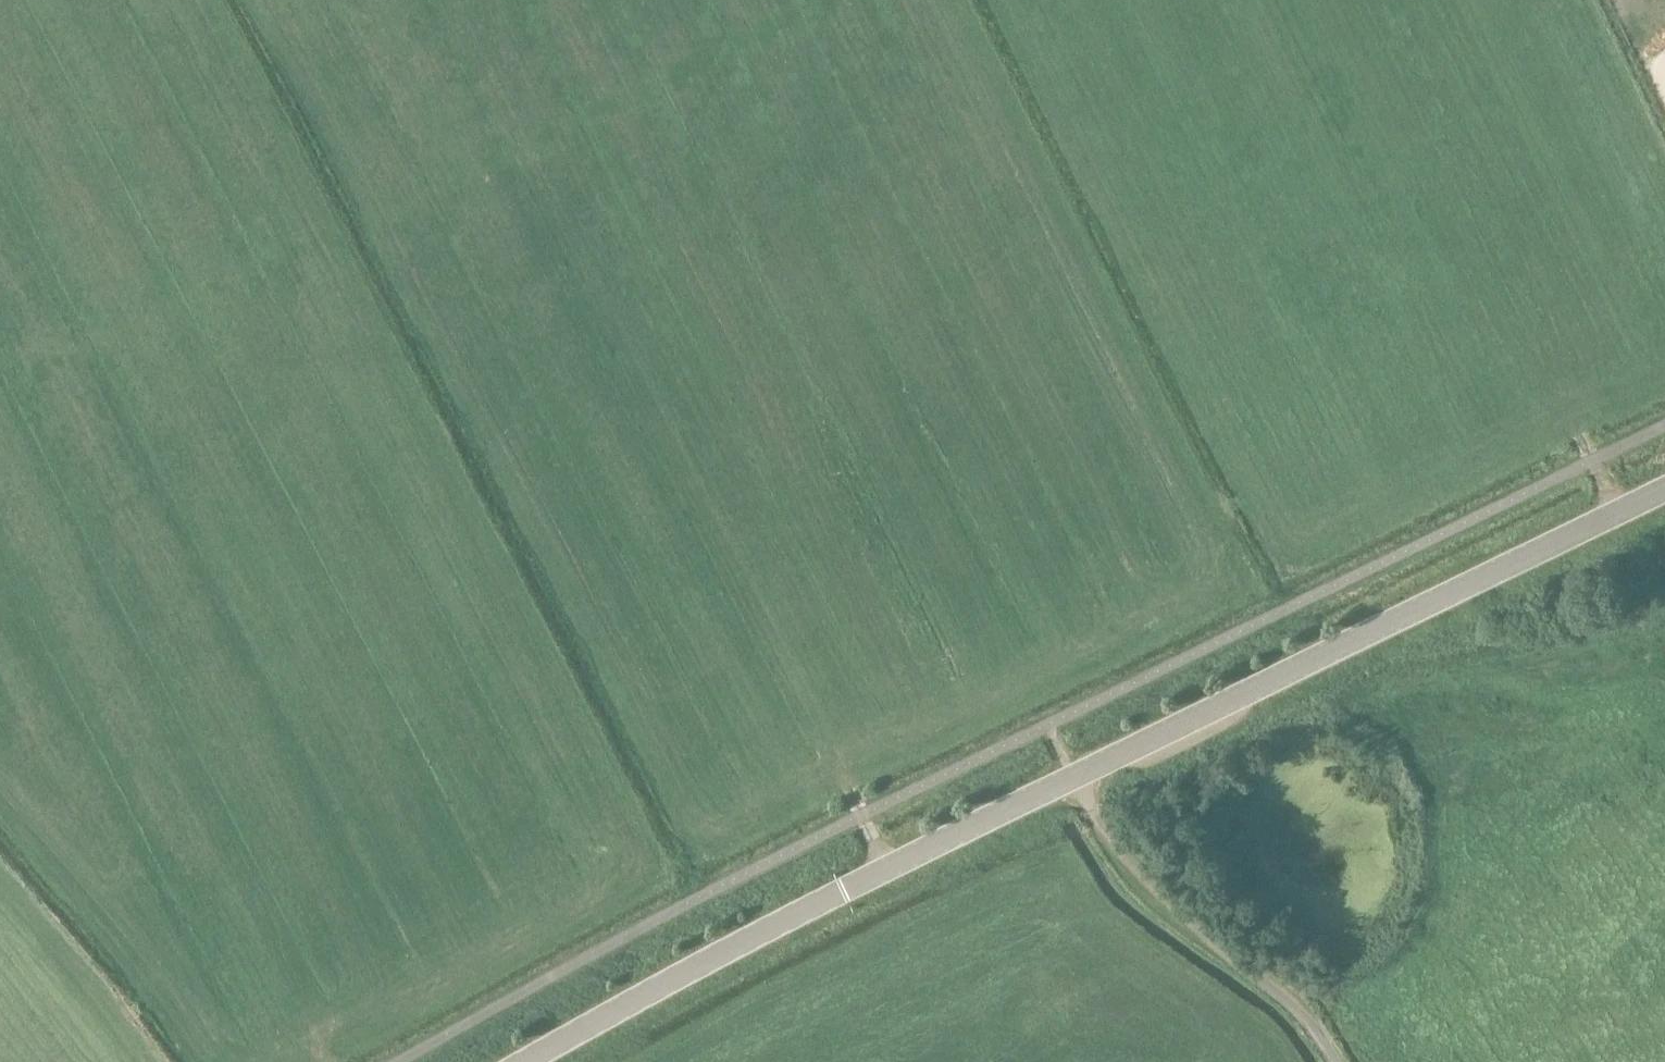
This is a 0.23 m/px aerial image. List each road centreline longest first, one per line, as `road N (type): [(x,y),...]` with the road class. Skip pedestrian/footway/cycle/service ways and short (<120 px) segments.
road 1 (secondary): [(525,1061),(842,890),(1664,489)]

